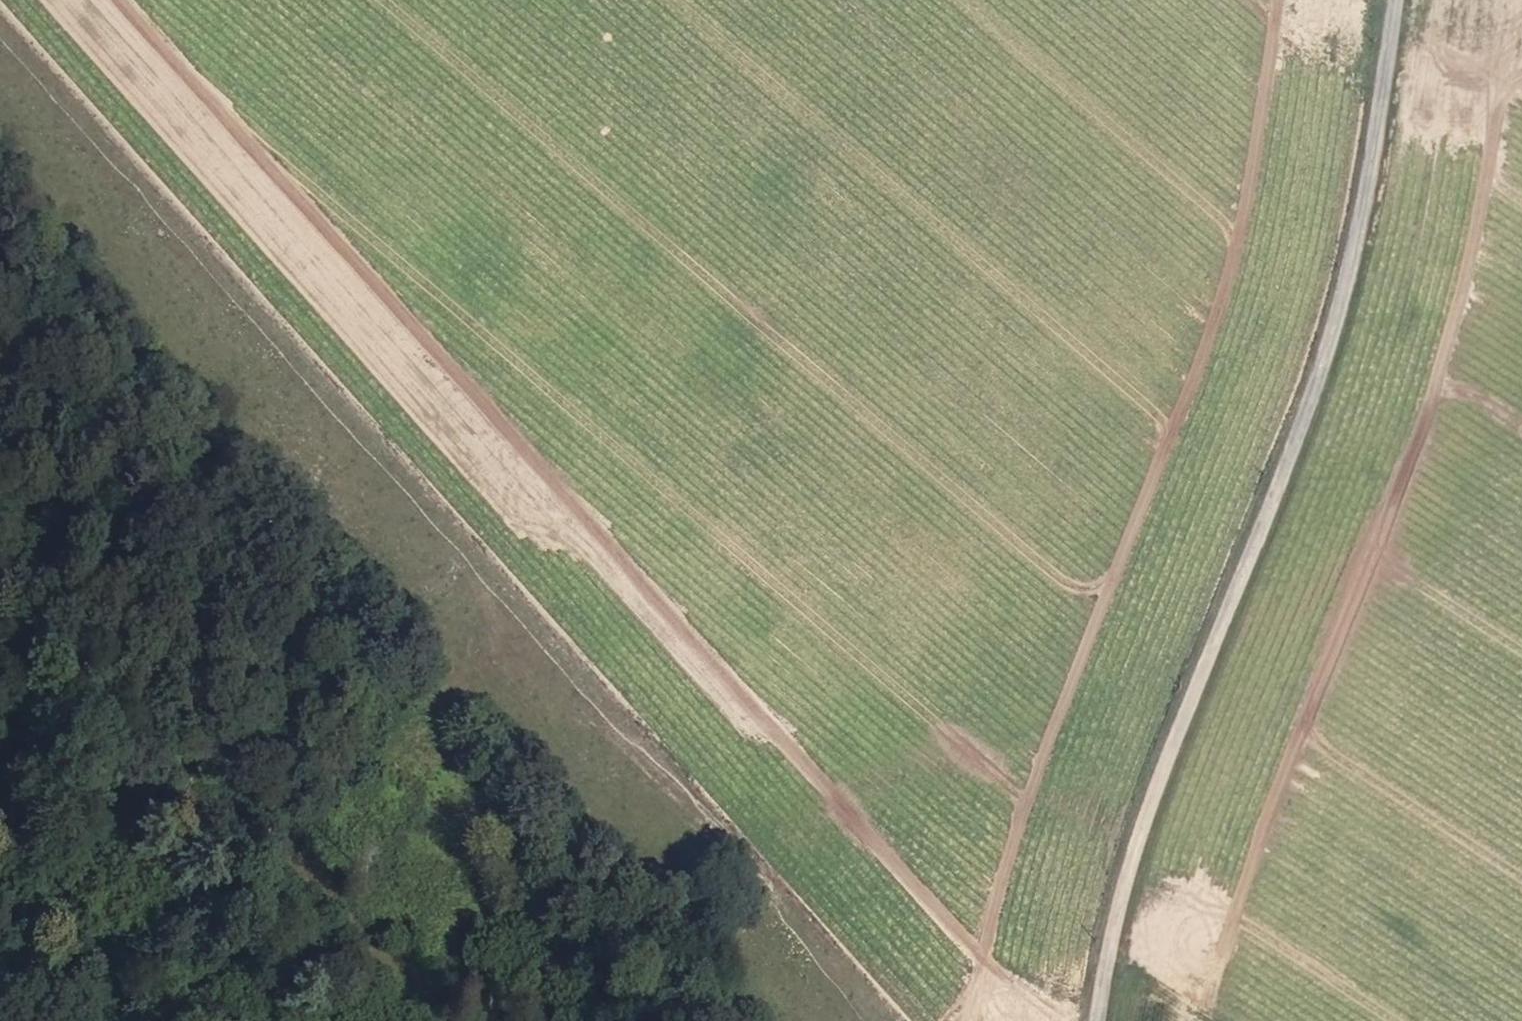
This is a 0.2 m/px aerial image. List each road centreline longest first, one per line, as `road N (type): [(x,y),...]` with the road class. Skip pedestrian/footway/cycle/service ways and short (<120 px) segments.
road 1 (unclassified): [(1398,0),(1328,361),(1205,661),(1130,876),(1100,1020)]

